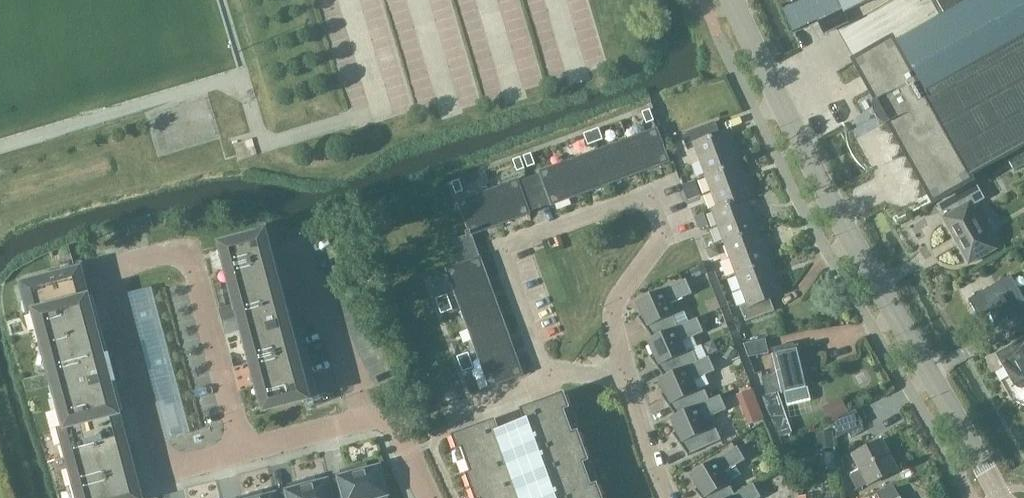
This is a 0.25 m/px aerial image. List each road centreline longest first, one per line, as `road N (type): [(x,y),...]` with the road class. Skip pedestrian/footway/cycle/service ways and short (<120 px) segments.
road 1 (tertiary): [(999,497),(845,231),(732,0)]
road 2 (residential): [(243,450),(162,473),(107,271),(188,252),(233,418)]
road 3 (residential): [(623,377),(613,324),(621,295),(662,244),(645,196),(498,251),(547,378)]
road 4 (residential): [(366,419),(298,245)]
road 5 (residential): [(669,497),(623,377)]
road 6 (residential): [(366,419),(243,450)]

